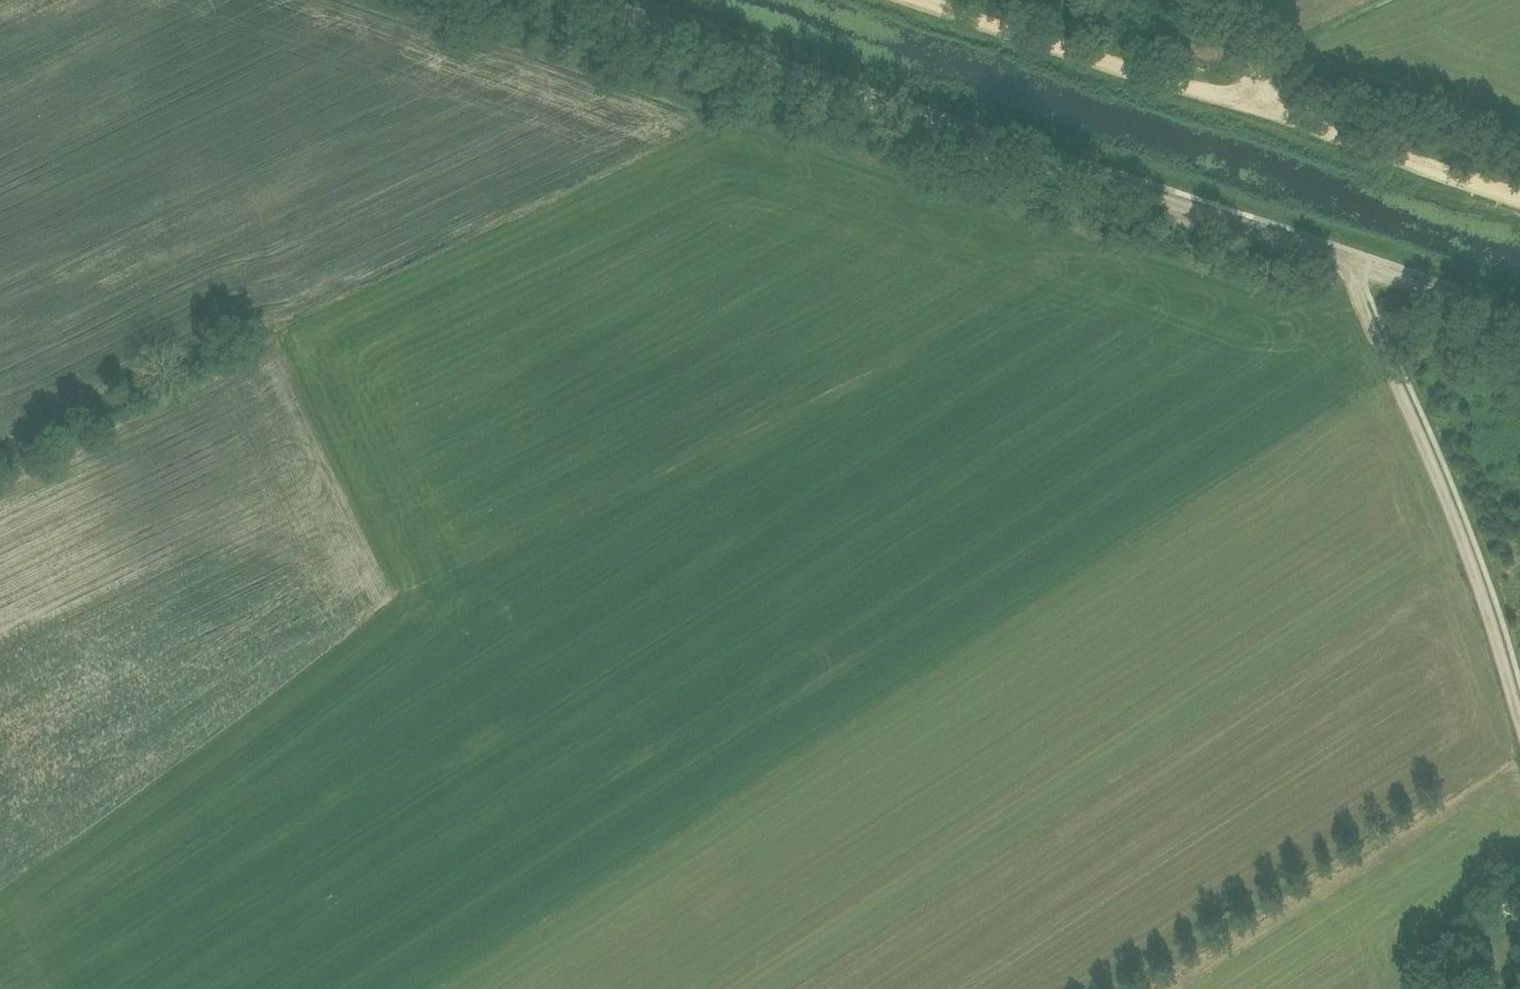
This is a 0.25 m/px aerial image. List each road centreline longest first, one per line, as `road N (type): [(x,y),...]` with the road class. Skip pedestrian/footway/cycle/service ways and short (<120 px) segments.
road 1 (track): [(1519,323),(568,0)]
road 2 (track): [(925,0),(1519,197)]
road 3 (track): [(1519,717),(1462,536),(1350,279),(1353,266)]
road 4 (unclassified): [(1285,119),(1234,0)]

